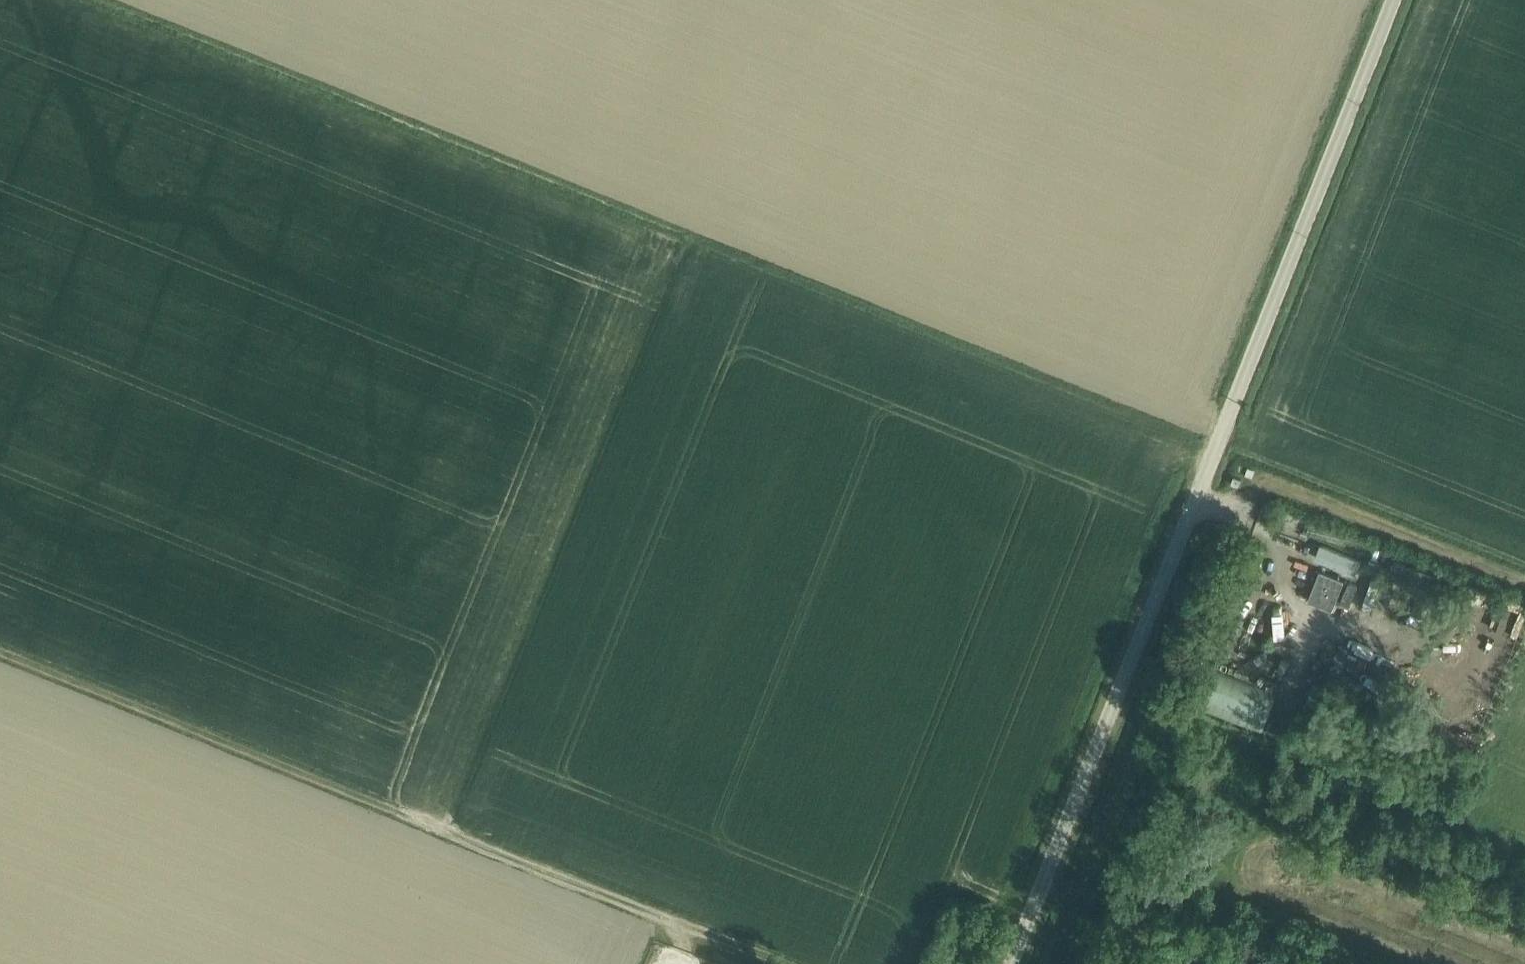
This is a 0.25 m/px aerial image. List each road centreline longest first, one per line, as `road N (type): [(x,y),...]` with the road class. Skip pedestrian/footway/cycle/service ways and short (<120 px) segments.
road 1 (unclassified): [(1012,963),(1395,0)]
road 2 (track): [(785,963),(0,650)]

